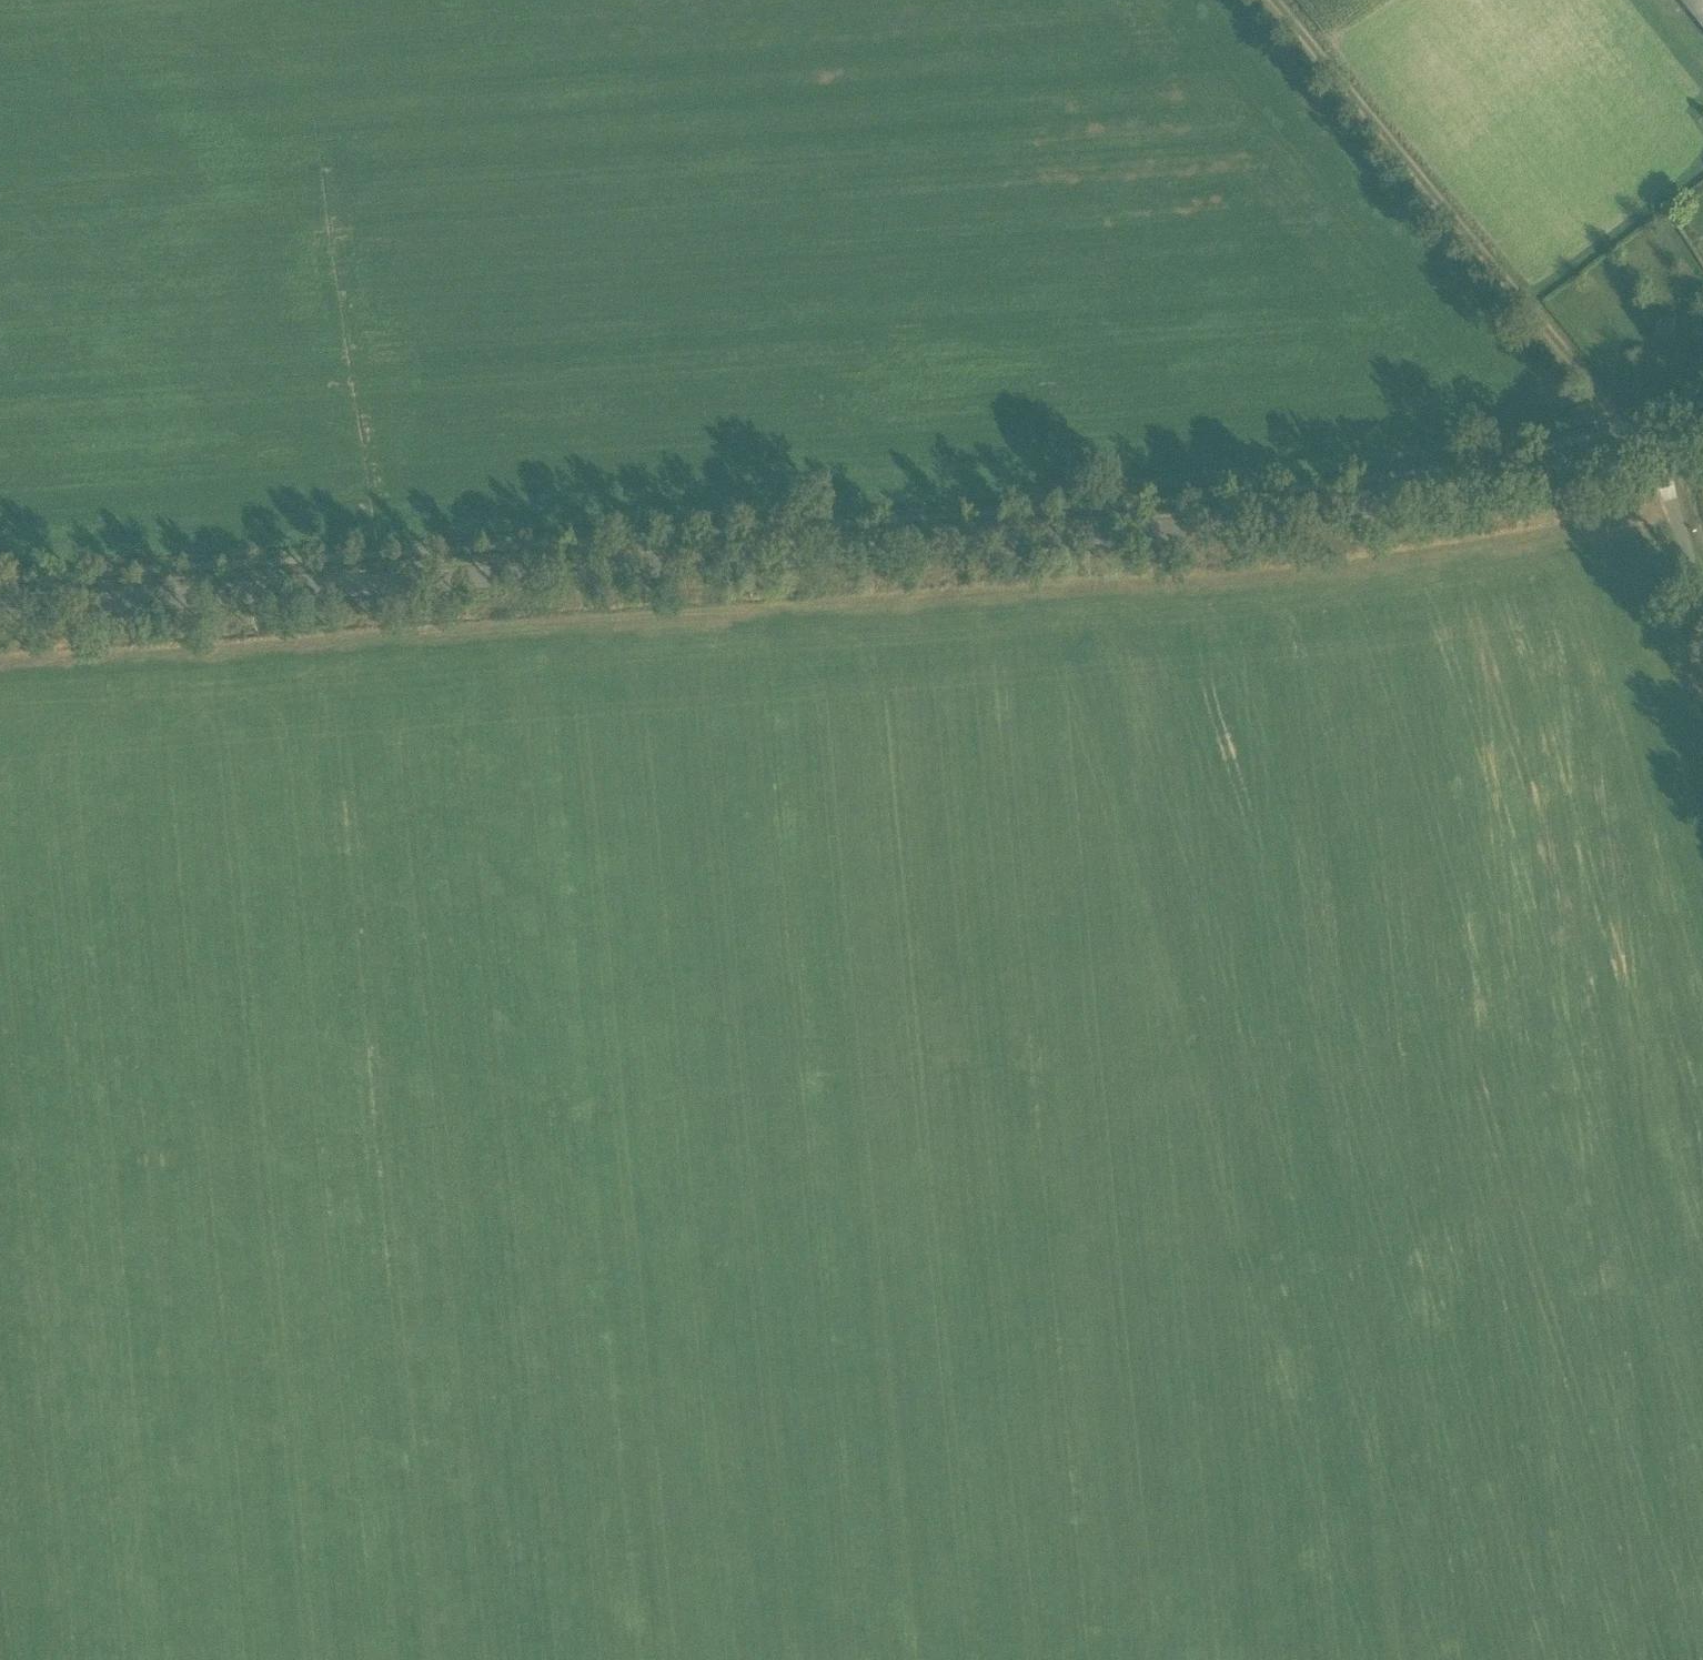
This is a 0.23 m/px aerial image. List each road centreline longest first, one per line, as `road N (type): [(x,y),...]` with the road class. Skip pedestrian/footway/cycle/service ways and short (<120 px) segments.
road 1 (tertiary): [(0,612),(1188,530),(1409,505),(1659,454)]
road 2 (track): [(1264,0),(1624,430),(1659,454)]
road 3 (unclassified): [(1702,598),(1659,454)]

